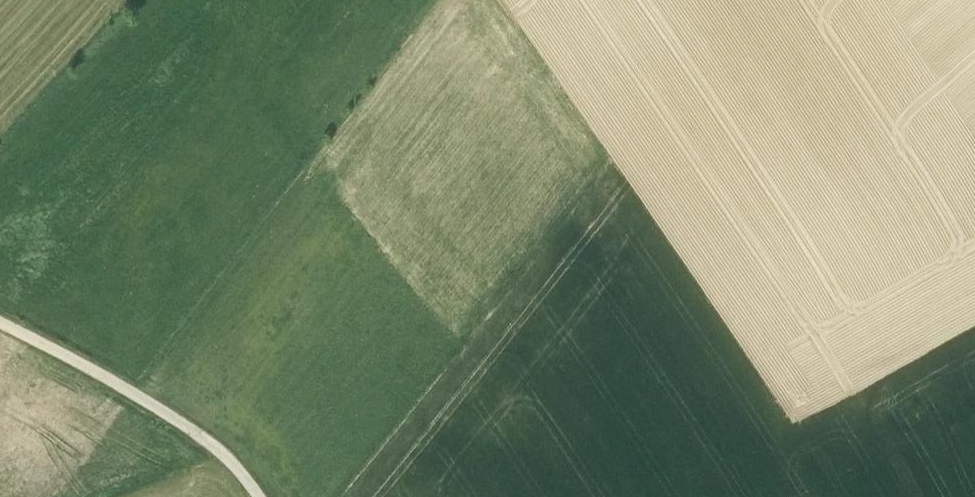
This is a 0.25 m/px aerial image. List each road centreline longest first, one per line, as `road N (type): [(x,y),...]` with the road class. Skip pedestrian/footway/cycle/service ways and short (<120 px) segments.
road 1 (track): [(0,318),(151,397),(225,450),(268,496)]

